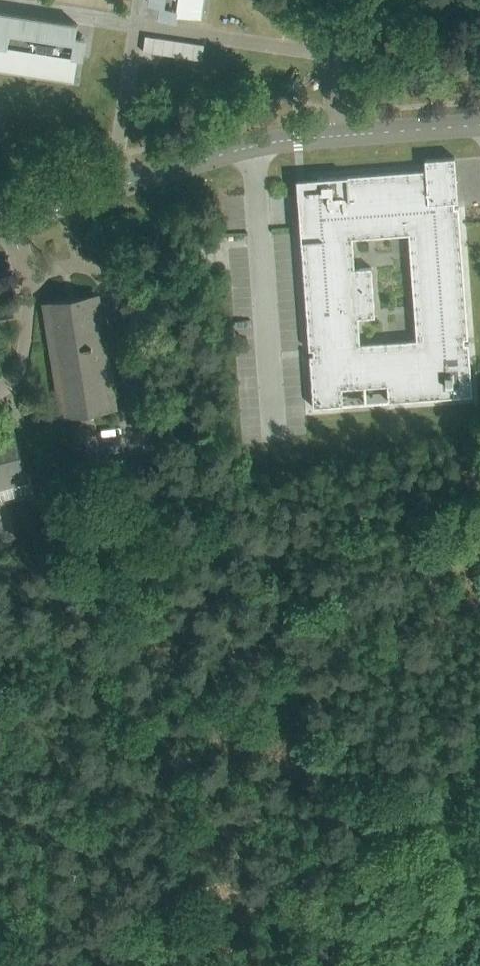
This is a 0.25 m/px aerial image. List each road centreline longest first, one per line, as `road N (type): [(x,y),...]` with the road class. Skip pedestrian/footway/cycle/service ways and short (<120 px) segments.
road 1 (unclassified): [(479,122),(267,144),(0,224)]

